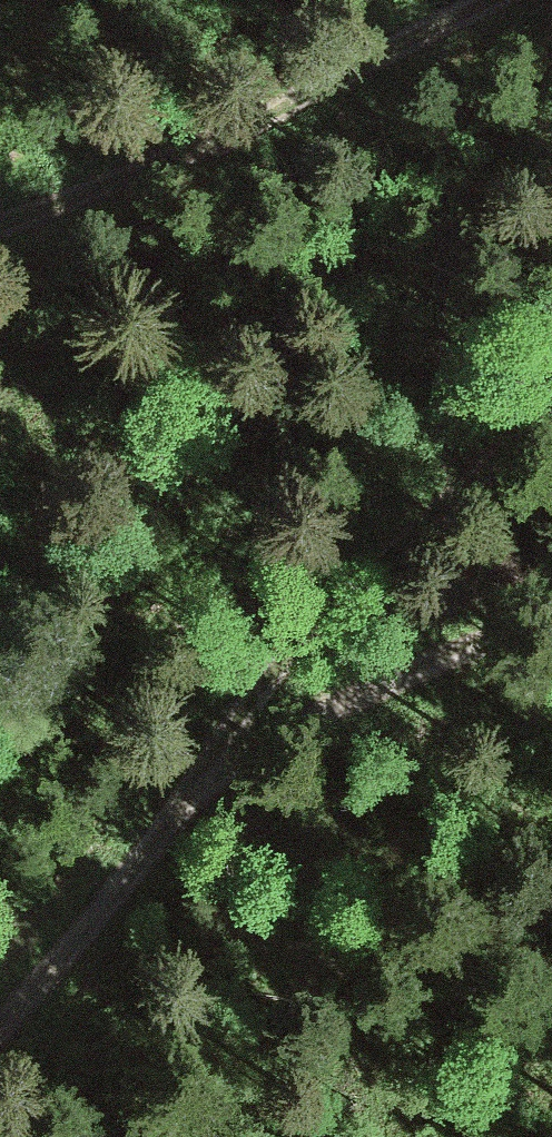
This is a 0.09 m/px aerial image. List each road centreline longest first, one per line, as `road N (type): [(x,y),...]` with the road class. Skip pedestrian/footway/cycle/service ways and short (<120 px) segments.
road 1 (track): [(551,606),(246,735),(0,1015)]
road 2 (track): [(0,202),(483,0)]
road 3 (track): [(551,381),(279,667),(246,735)]

